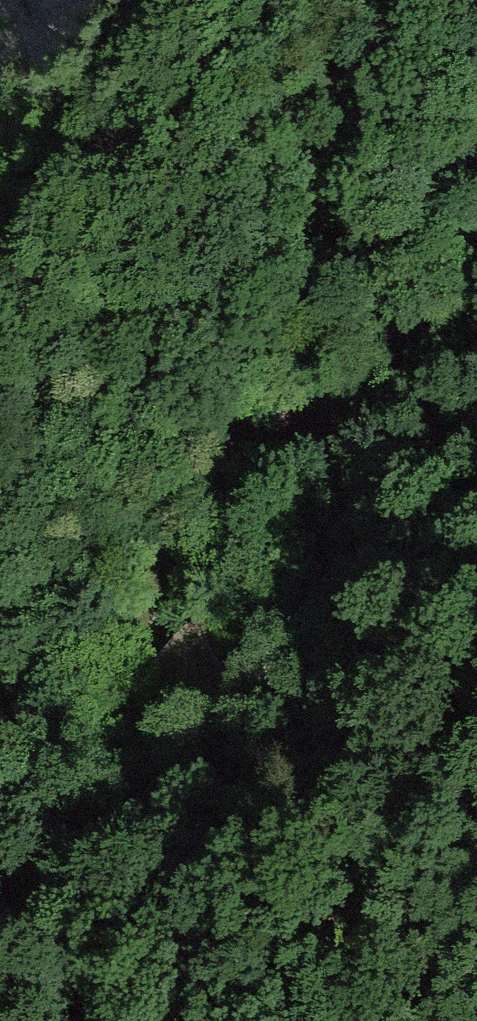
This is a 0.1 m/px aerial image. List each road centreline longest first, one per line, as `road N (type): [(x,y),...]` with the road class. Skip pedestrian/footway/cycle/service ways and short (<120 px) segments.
road 1 (track): [(0,646),(53,583),(158,486),(476,294)]
road 2 (track): [(287,406),(282,448),(205,524),(141,610),(167,636)]

